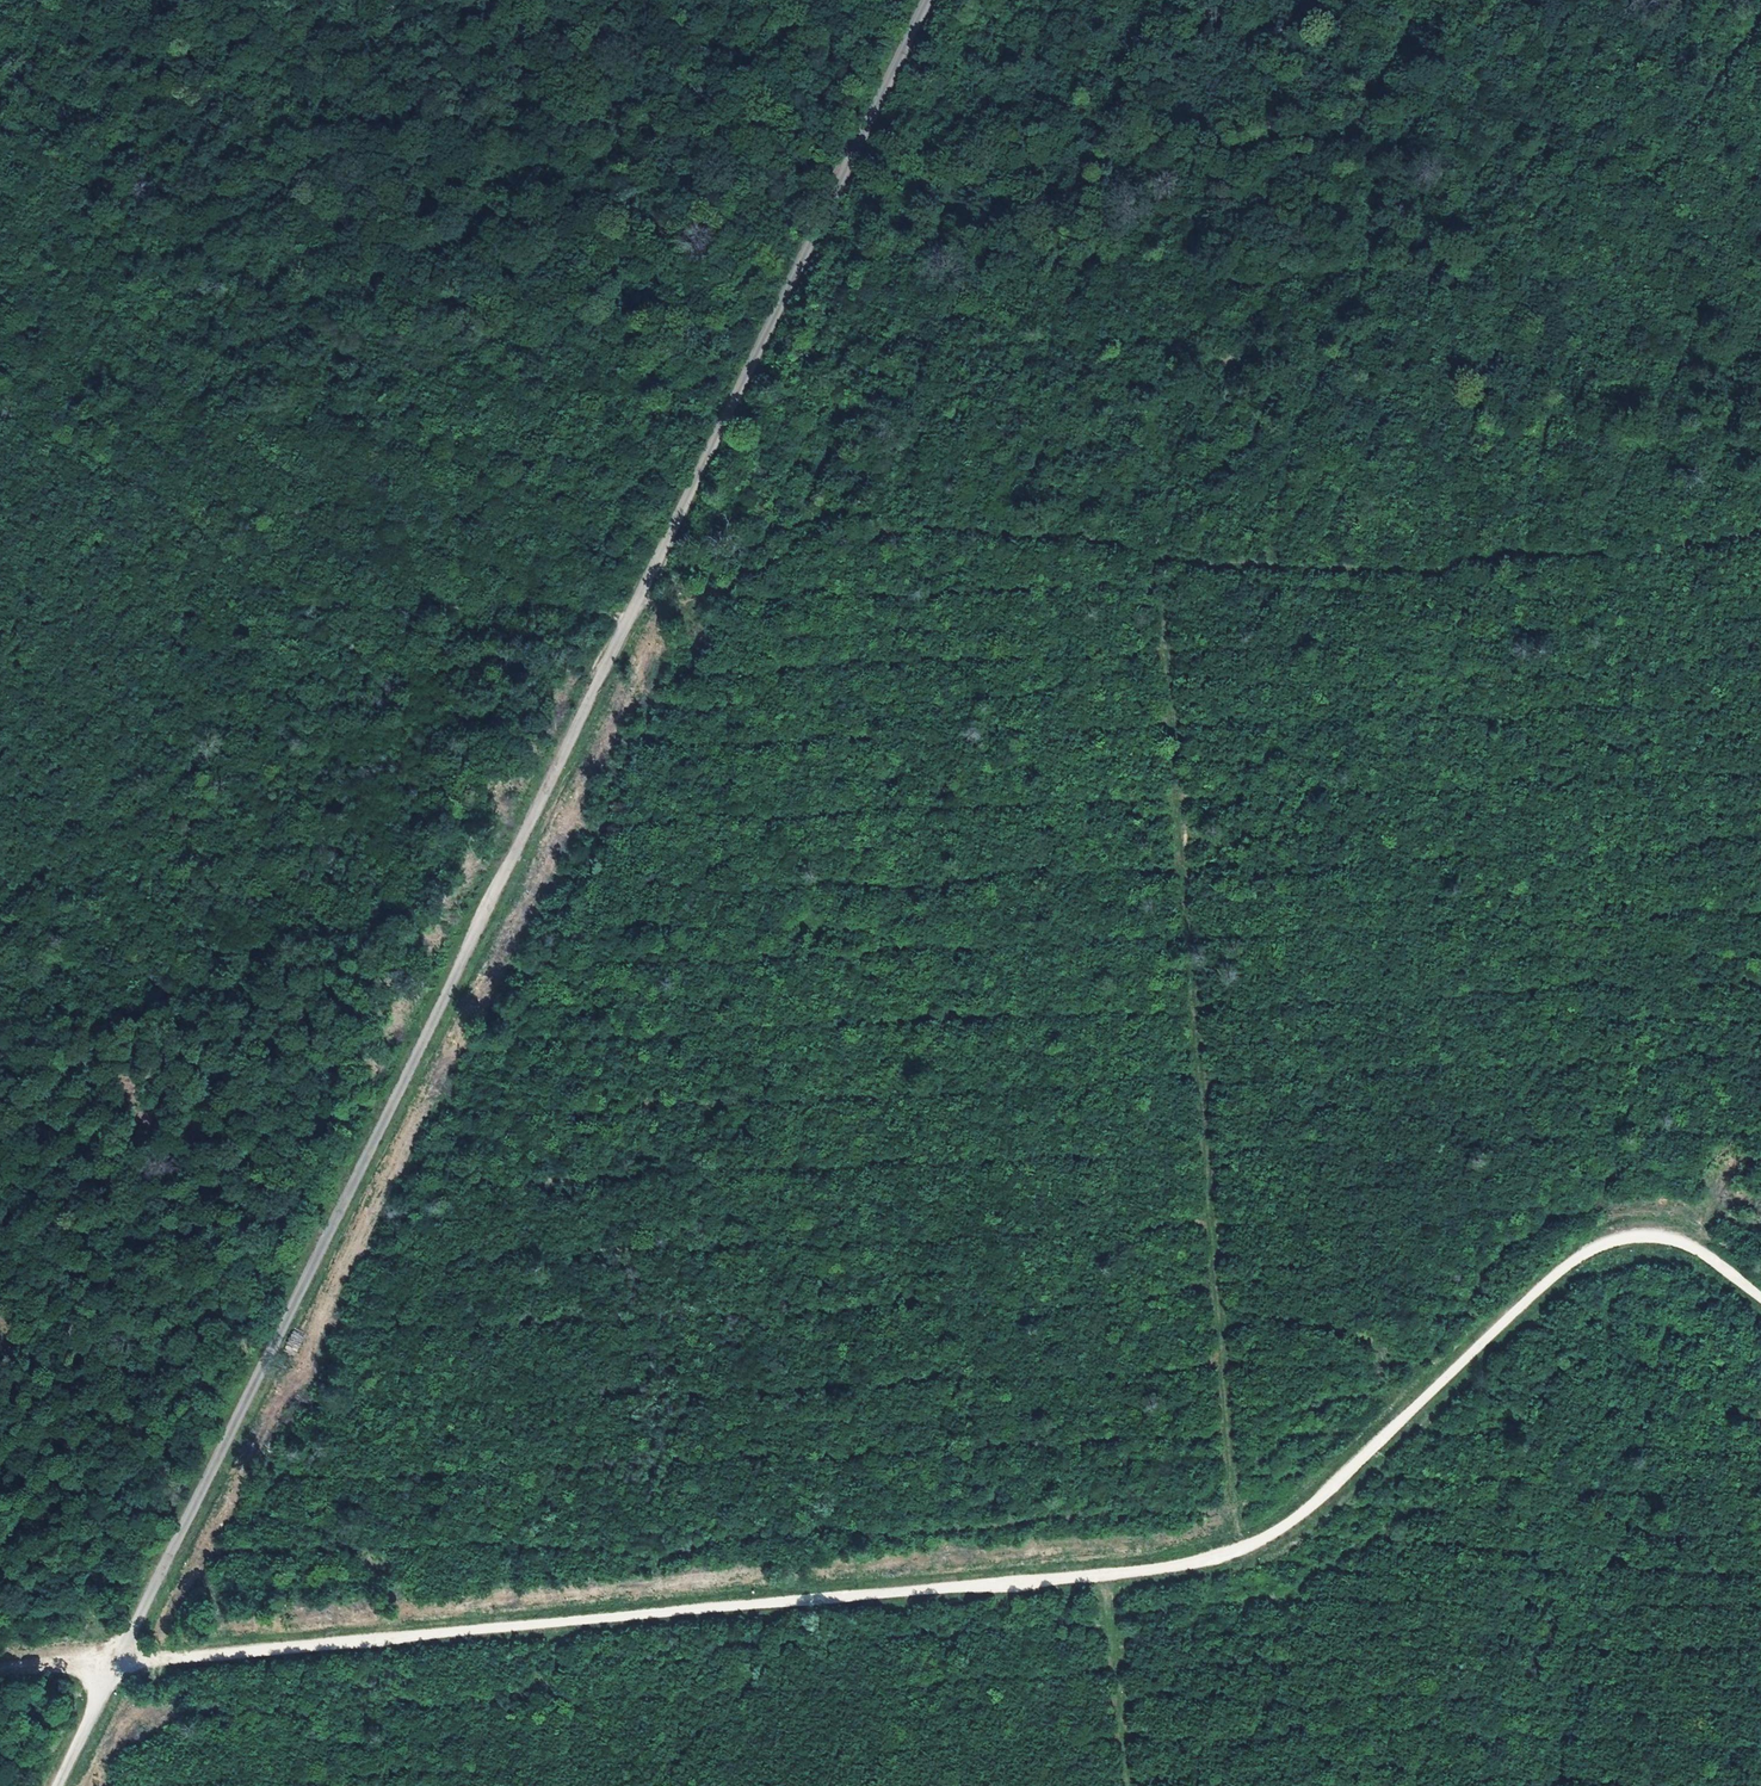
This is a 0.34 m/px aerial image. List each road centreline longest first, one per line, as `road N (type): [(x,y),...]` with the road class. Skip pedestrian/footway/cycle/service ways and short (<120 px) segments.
road 1 (unclassified): [(929,0),(58,1785)]
road 2 (track): [(0,1664),(117,1665),(1107,1578)]
road 3 (track): [(1107,1578),(1214,1569),(1286,1538),(1566,1265),(1629,1238),(1675,1239),(1760,1302)]

